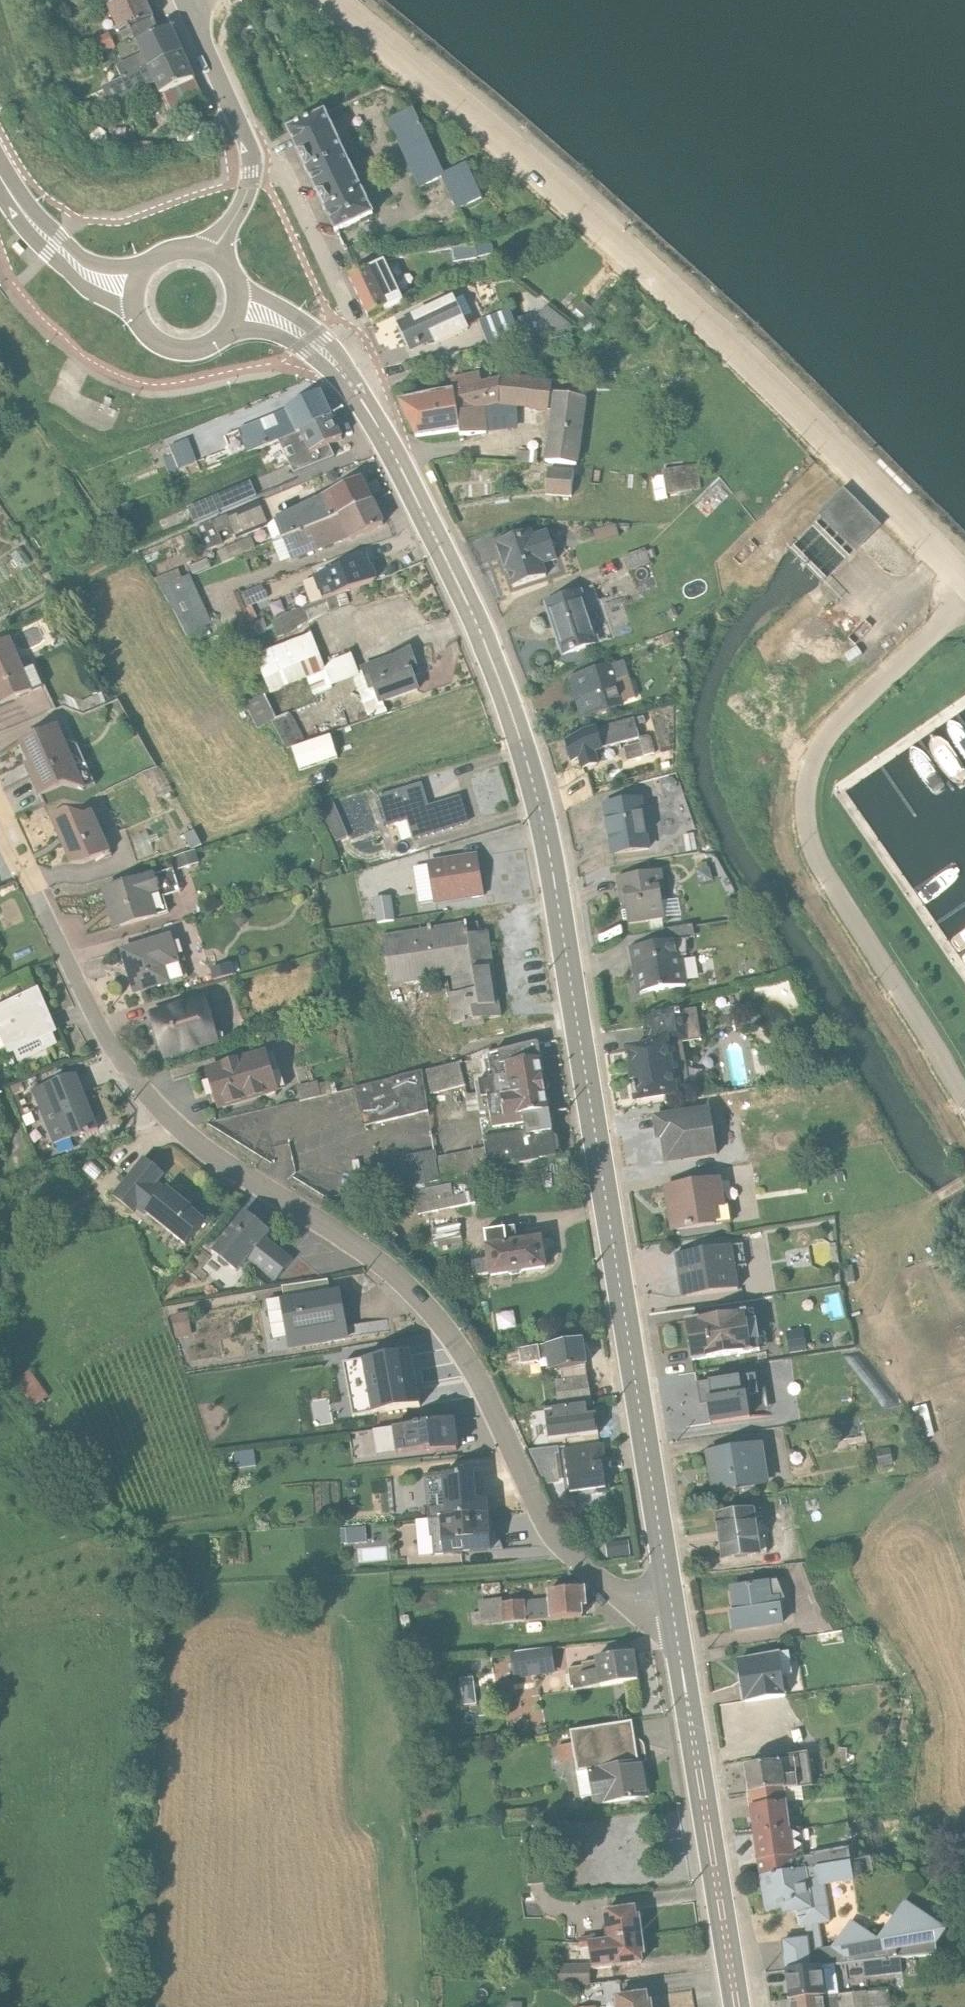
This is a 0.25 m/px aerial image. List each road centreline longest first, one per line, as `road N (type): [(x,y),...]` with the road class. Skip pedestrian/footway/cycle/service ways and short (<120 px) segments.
road 1 (secondary): [(667,1594),(550,871),(521,739),(474,614),(354,385)]
road 2 (residential): [(32,895),(109,1048),(147,1091),(429,1302),(463,1352),(528,1492),(566,1544),(608,1582),(667,1594)]
road 3 (secondary): [(735,2006),(667,1594)]
road 4 (residential): [(245,144),(281,164),(348,305)]
road 5 (secondary): [(148,255),(81,252),(35,218),(0,169)]
road 6 (secondary): [(0,196),(46,256),(137,313)]
road 7 (secondary): [(354,385),(324,331),(229,272)]
road 8 (residential): [(187,0),(245,144)]
road 9 (secondary): [(224,322),(296,338),(354,385)]

